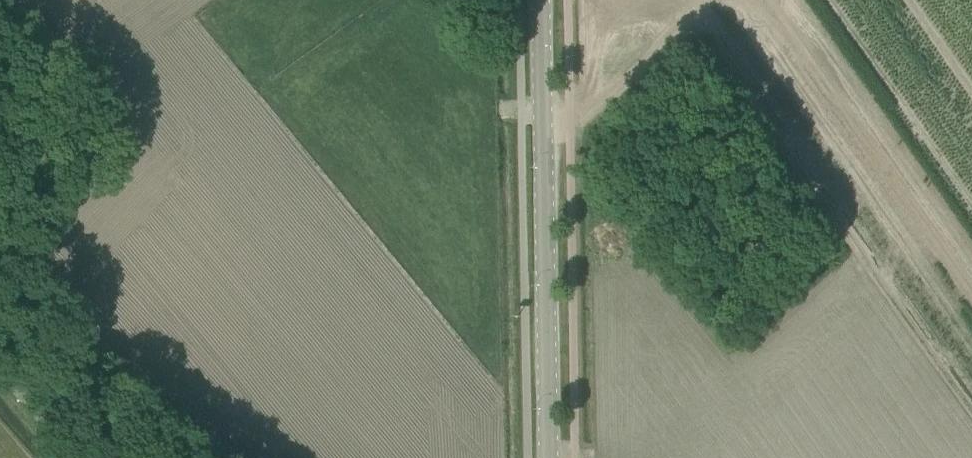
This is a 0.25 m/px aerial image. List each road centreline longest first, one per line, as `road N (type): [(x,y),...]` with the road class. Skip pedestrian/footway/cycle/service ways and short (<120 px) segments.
road 1 (tertiary): [(542,457),(540,0)]

